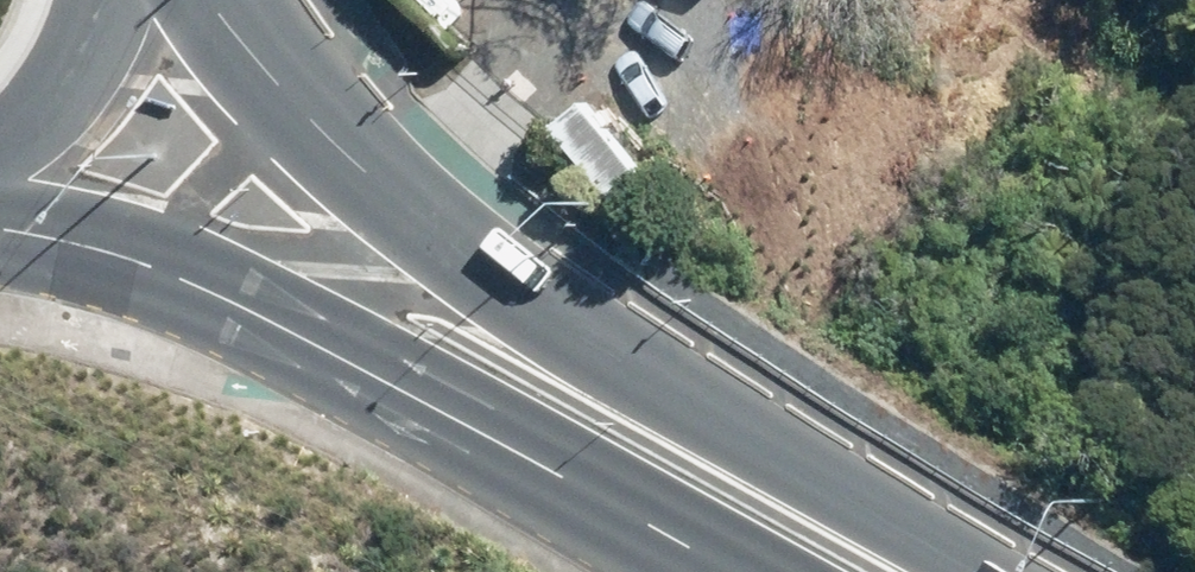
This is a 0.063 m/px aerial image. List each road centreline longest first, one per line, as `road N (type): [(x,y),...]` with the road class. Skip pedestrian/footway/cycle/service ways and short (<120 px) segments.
road 1 (primary): [(180,0),(283,106),(372,177),(558,296),(1049,571)]
road 2 (primary): [(748,571),(331,338),(0,167)]
road 3 (primary): [(104,0),(59,101),(0,157)]

